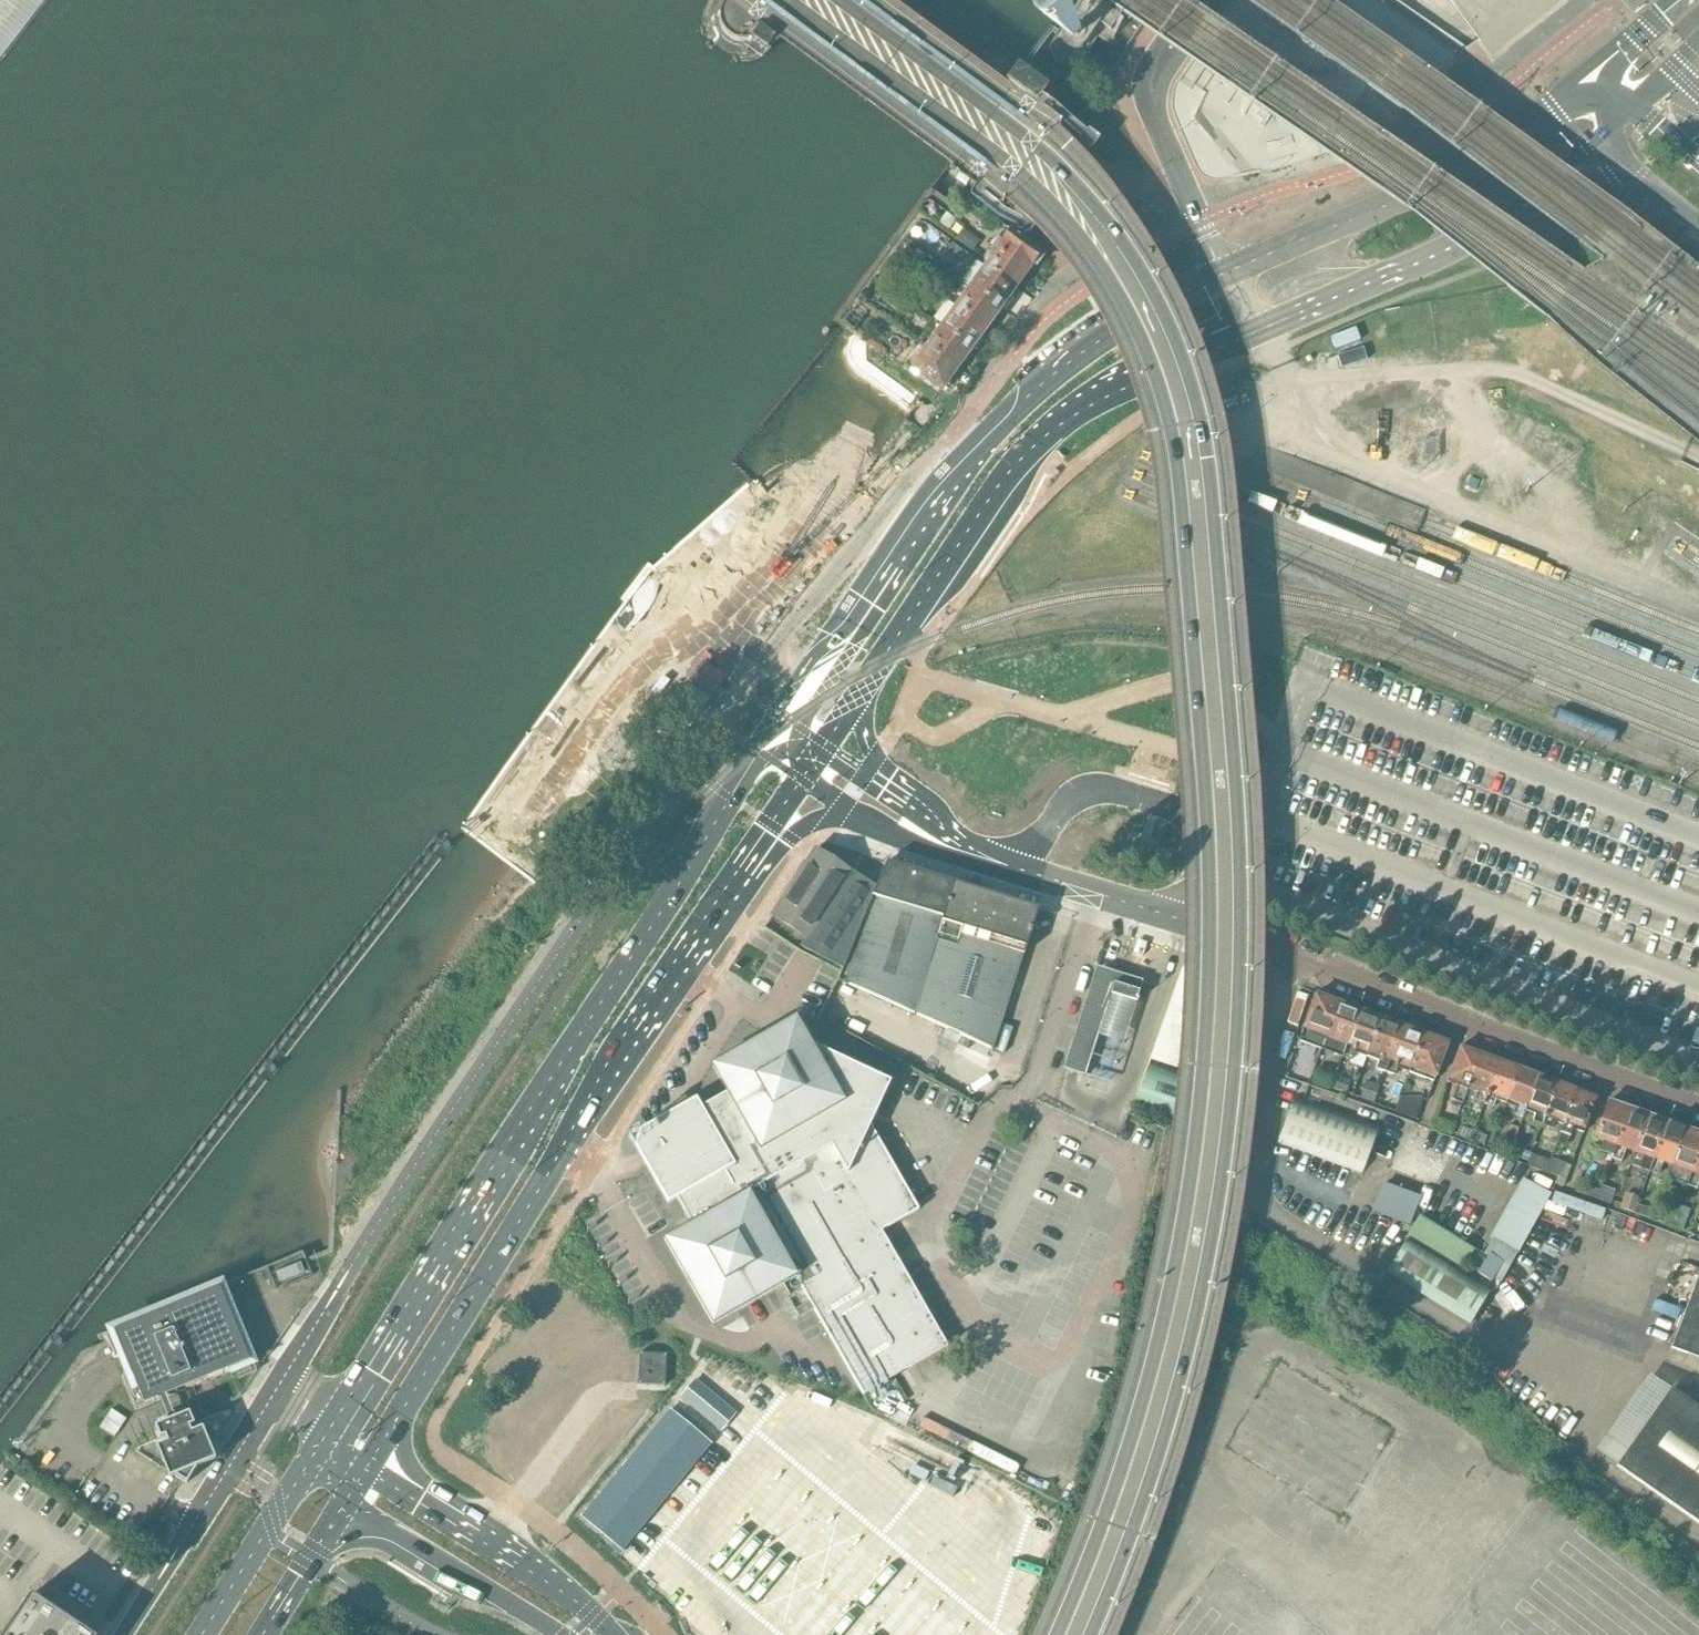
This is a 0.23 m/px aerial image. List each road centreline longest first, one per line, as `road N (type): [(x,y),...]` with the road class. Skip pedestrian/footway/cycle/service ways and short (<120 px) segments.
road 1 (secondary): [(1073,1634),(1158,1413),(1205,1203),(1221,1068),(1225,828),(1200,516),(1183,410),(1153,332),(1111,260),(1032,169),(803,0)]
road 2 (motorway): [(414,1634),(272,1249),(180,1038),(0,724)]
road 3 (unclassified): [(1698,1109),(1321,968),(956,849),(816,764)]
road 4 (motorway): [(357,1634),(225,1266),(134,1053),(0,815)]
road 5 (secondary): [(777,739),(323,1440)]
road 6 (secondary): [(366,1465),(816,764)]
road 7 (motorway): [(0,914),(88,1069),(179,1282),(303,1634)]
road 8 (motorway): [(0,1012),(41,1084),(132,1298),(248,1634)]
road 9 (secondary): [(1221,274),(1128,323),(1035,390),(777,739)]
road 10 (secondary): [(816,764),(994,493),(1038,442),(1117,390),(1261,328)]
road 11 (secondary): [(1583,79),(1468,166),(1221,274)]
road 12 (secondary): [(1261,328),(1365,287),(1523,207),(1603,131)]
road 13 (tertiary): [(616,1634),(366,1465)]
road 14 (unclassified): [(1221,274),(1155,115),(1155,82),(1206,0)]
road 15 (tertiary): [(343,1501),(564,1634)]
road 16 (secondary): [(323,1440),(202,1634)]
road 17 (secondary): [(257,1634),(343,1501)]
road 18 (track): [(606,1408),(514,1502)]
road 19 (secondary): [(1603,131),(1639,175),(1698,218)]
road 20 (tertiary): [(1685,0),(1583,79)]

